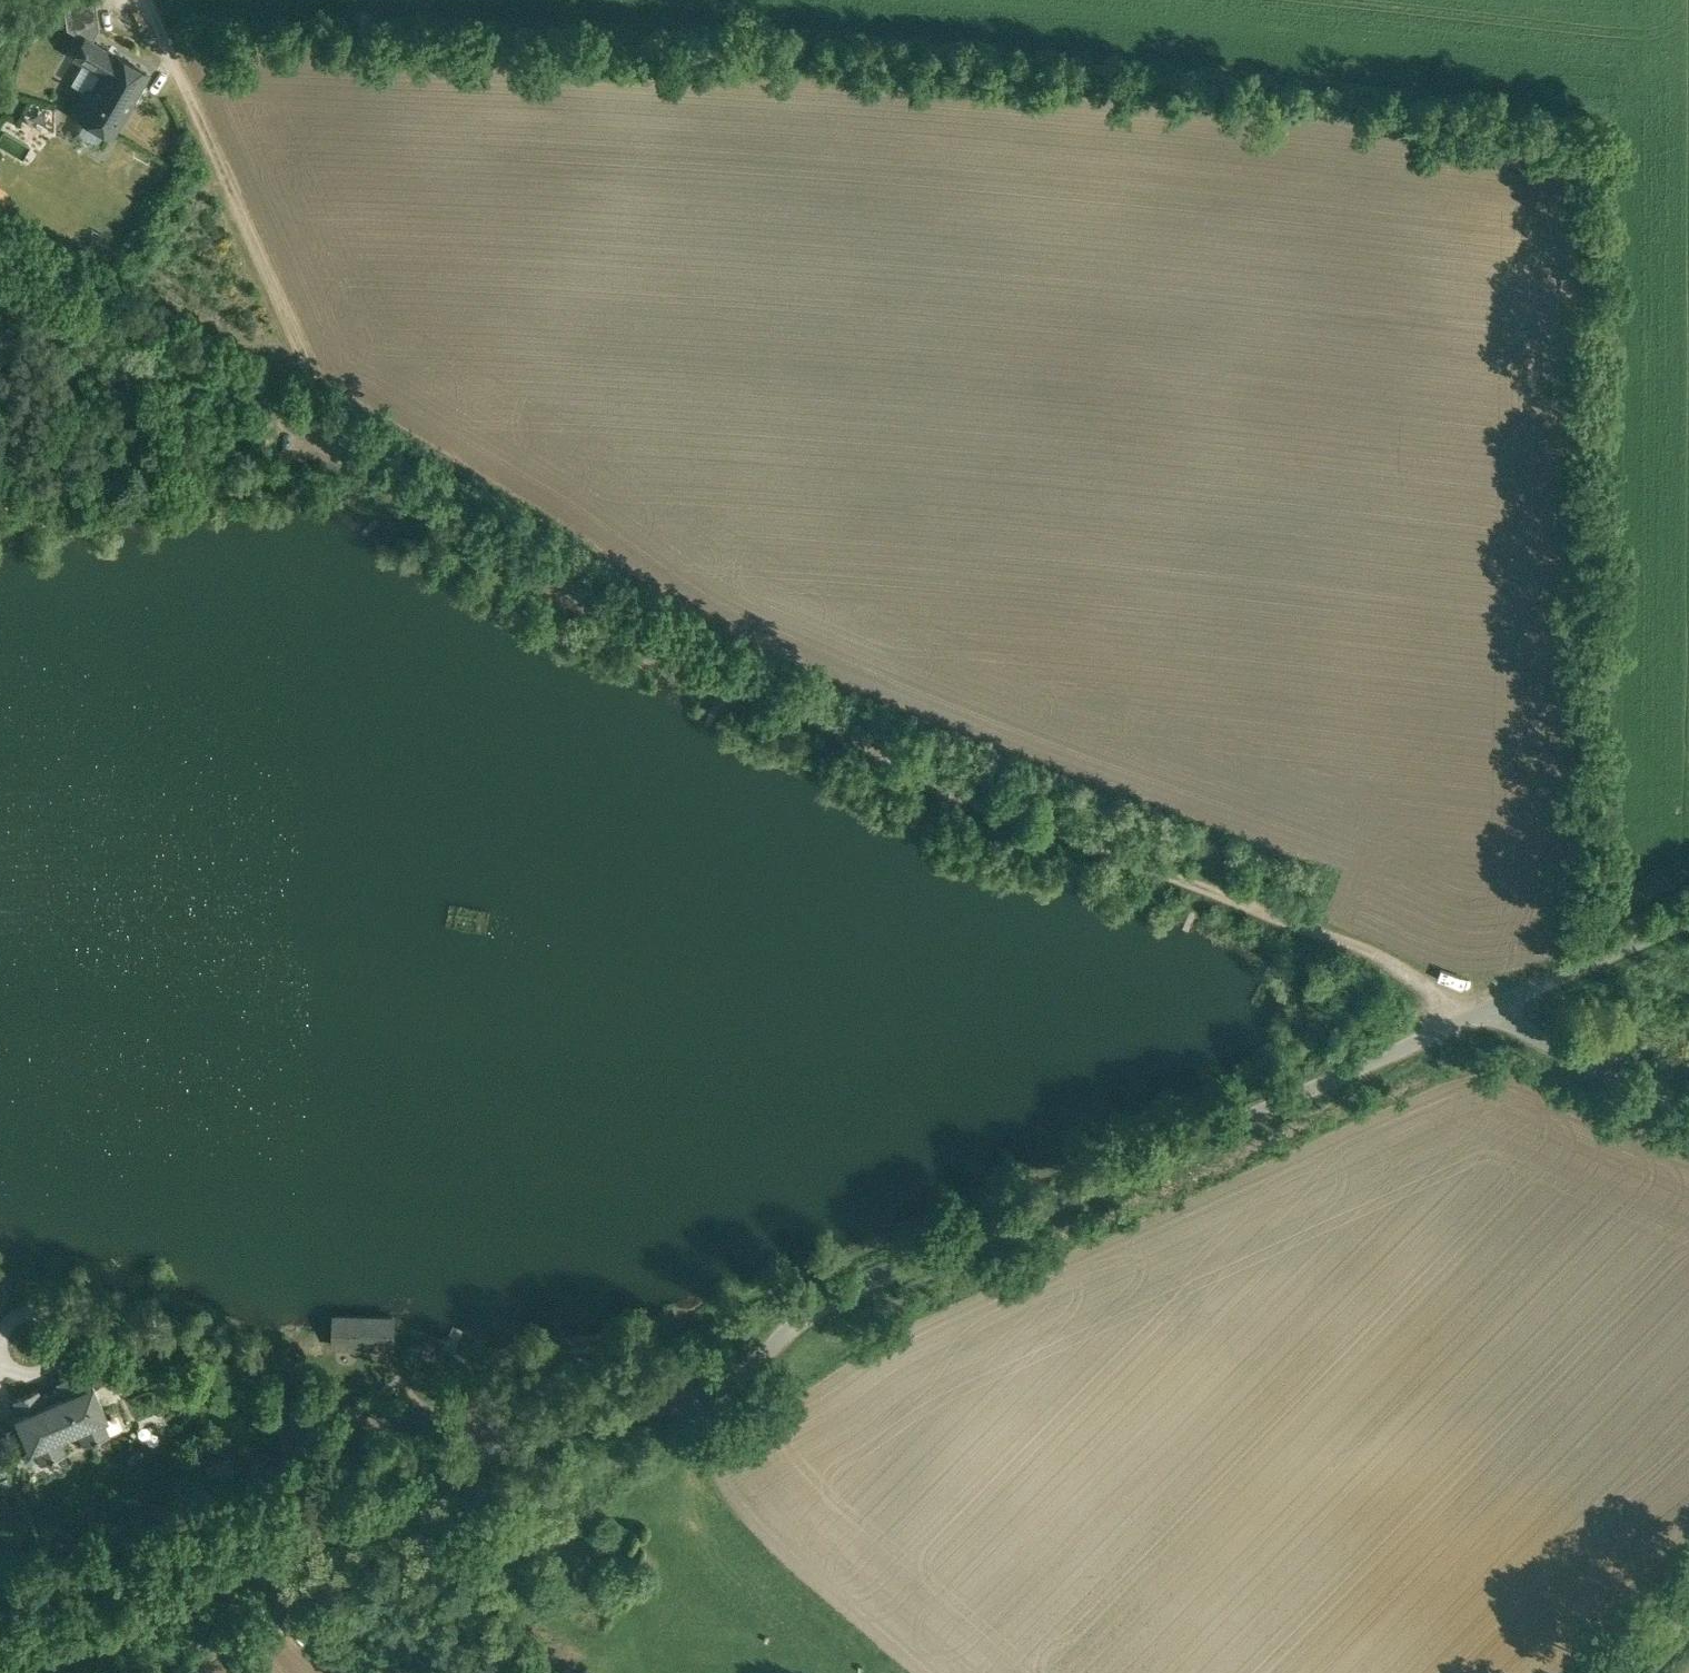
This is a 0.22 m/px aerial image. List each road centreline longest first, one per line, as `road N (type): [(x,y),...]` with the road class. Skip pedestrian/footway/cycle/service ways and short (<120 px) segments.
road 1 (track): [(1486,1013),(990,806),(627,627),(0,232)]
road 2 (residential): [(803,1314),(746,1375),(724,1387),(580,1423),(299,1535),(13,1672)]
road 3 (residential): [(1486,1013),(803,1314)]
road 4 (track): [(156,0),(274,278),(335,451)]
road 5 (residential): [(1688,921),(1486,1013)]
road 6 (residential): [(1688,1102),(1486,1013)]

